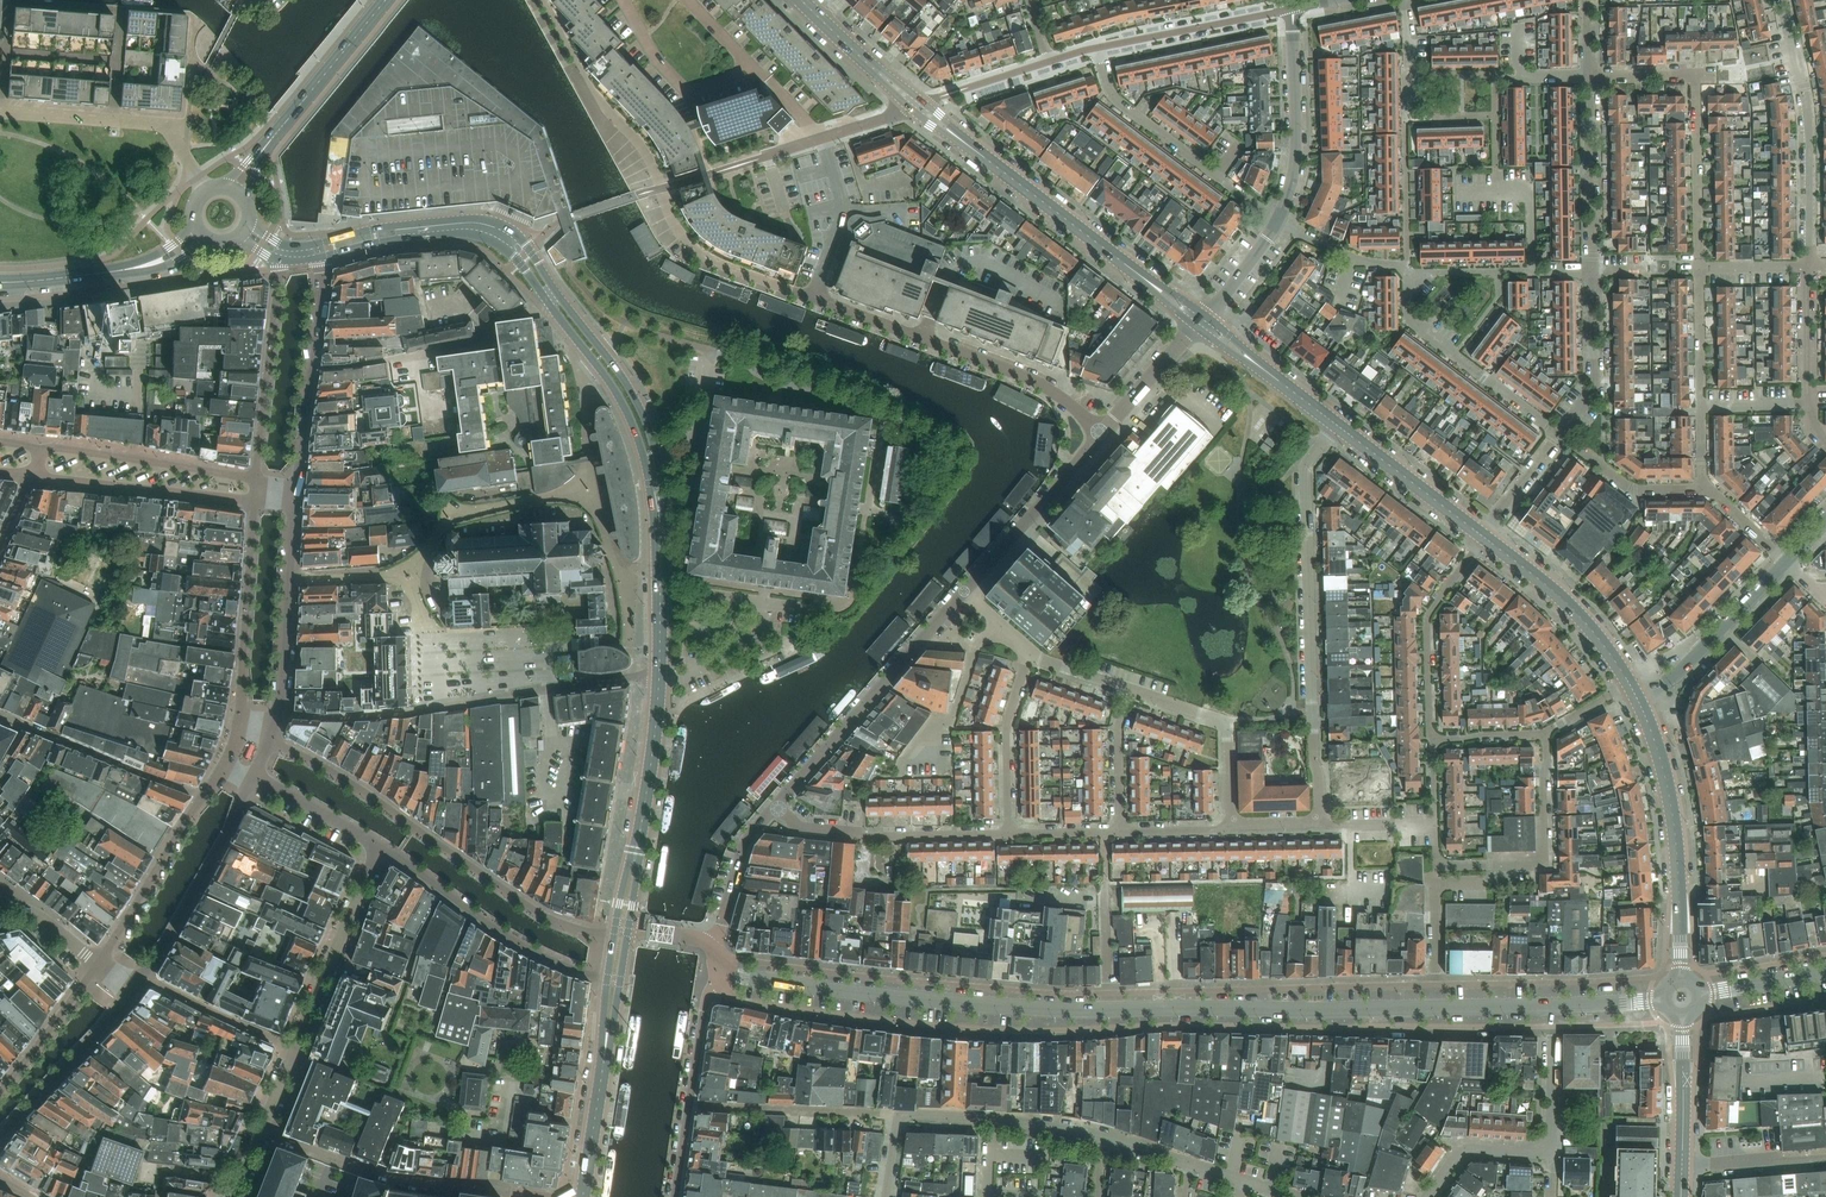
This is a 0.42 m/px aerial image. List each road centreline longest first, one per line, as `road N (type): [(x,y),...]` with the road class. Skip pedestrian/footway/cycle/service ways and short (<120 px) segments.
road 1 (secondary): [(716,952),(737,975),(1046,1009),(1553,1006)]
road 2 (secondary): [(660,529),(662,481),(642,412),(515,233),(461,219),(302,247)]
road 3 (residential): [(1103,433),(1026,377),(691,250),(658,189)]
road 4 (secondary): [(328,255),(452,234),(506,249),(617,393),(640,442),(660,529)]
road 5 (residential): [(1315,818),(1305,476),(1336,424)]
road 6 (unclassified): [(614,936),(544,915),(364,792),(270,741)]
road 7 (residential): [(1559,435),(1408,321),(1407,263),(1368,262),(1300,232)]
road 8 (residential): [(0,110),(8,2),(122,10),(113,120)]
road 9 (tertiary): [(1682,980),(1674,824),(1636,697)]
road 10 (residential): [(965,591),(775,806)]
road 11 (residential): [(1808,266),(1807,105),(1785,0)]
road 12 (unclassified): [(379,845),(527,947),(607,979)]
road 13 (residential): [(518,1193),(392,1178),(261,1132)]
road 14 (residential): [(716,952),(720,983),(704,1008),(675,1196)]
road 15 (unclassified): [(417,711),(659,677)]
road 16 (residential): [(1008,834),(863,836),(809,829),(775,806)]
road 17 (residential): [(1436,866),(1545,862),(1546,733)]
road 18 (unclassified): [(270,741),(294,505)]
road 19 (residential): [(1261,208),(1115,98),(1096,48)]
road 20 (unclassified): [(255,501),(241,729)]
road 21 (unclassified): [(144,975),(254,775)]
road 22 (unclassified): [(31,474),(255,501)]
road 23 (residential): [(0,714),(204,797)]
road 24 (unclassified): [(282,260),(256,478)]
road 25 (unclassified): [(296,1048),(379,845)]
road 26 (unclassified): [(256,478),(42,445)]
road 27 (residential): [(1278,220),(1296,156),(1292,8)]
road 28 (unclassified): [(297,483),(321,273)]
road 29 (residential): [(1103,433),(965,591)]
road 30 (tertiary): [(1629,683),(1582,618),(1483,536)]
road 31 (unclassified): [(1636,697),(1683,669),(1786,561)]
road 32 (residential): [(1433,739),(1426,618),(1472,553)]
road 33 (residential): [(1233,820),(1227,722),(1131,690)]
road 34 (residential): [(204,797),(99,965)]
road 35 (unclassified): [(0,1136),(133,990)]
road 36 (residential): [(1588,272),(1592,75)]
road 37 (residential): [(1698,268),(1699,73)]
road 38 (residential): [(1096,48),(1282,10)]
road 39 (residential): [(1008,834),(1007,721),(1030,651)]
road 40 (tertiary): [(1483,536),(1336,424)]
road 41 (residential): [(885,1196),(900,1115),(994,1118)]
road 42 (residential): [(1559,435),(1595,388),(1588,272)]
road 43 (unclassified): [(296,1048),(144,975)]
road 44 (secondary): [(279,130),(386,0)]
road 45 (residential): [(99,965),(0,1092)]
road 46 (residential): [(775,806),(741,851),(716,952)]
road 47 (residential): [(1700,488),(1634,488),(1559,435)]
road 48 (secondary): [(640,831),(659,677)]
road 49 (secondary): [(601,1080),(629,928)]
road 50 (tertiary): [(1682,1169),(1683,1015)]
road 51 (tertiary): [(1109,252),(991,162)]
road 52 (secondary): [(659,677),(660,529)]
road 53 (residential): [(1120,832),(1118,728),(1131,690)]
road 54 (unclassified): [(379,845),(254,775)]
road 55 (residential): [(1547,1149),(1553,1006)]
road 56 (residential): [(1103,433),(1195,326)]
road 57 (residential): [(1428,1196),(1465,1150),(1547,1149)]
road 58 (residential): [(777,152),(910,108)]
road 59 (residential): [(1699,408),(1698,268)]
road 60 (residential): [(1808,404),(1808,266)]
road 61 (residential): [(113,120),(165,124),(206,190)]
road 62 (secondary): [(1698,993),(1825,972)]
road 63 (residential): [(1205,316),(1278,220)]
road 64 (residential): [(1435,824),(1315,818)]

